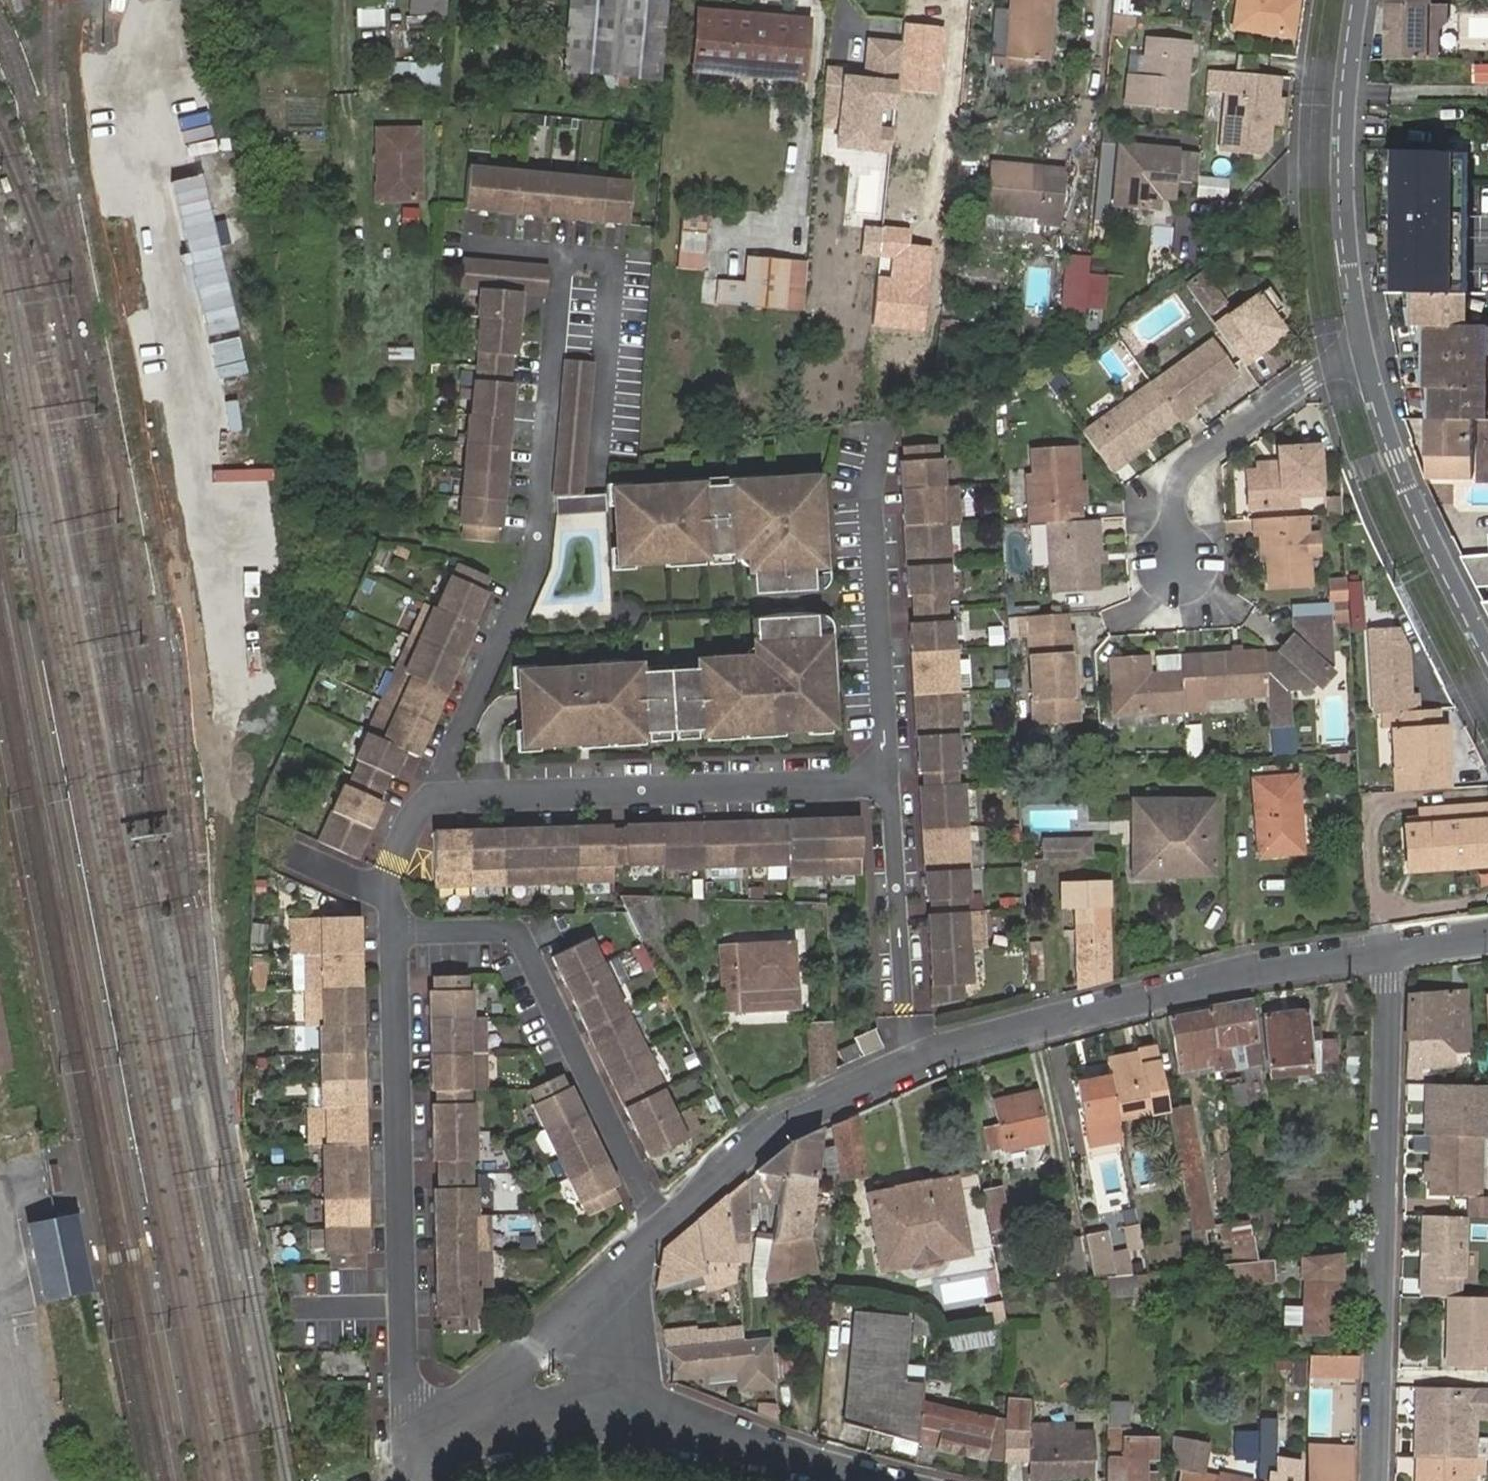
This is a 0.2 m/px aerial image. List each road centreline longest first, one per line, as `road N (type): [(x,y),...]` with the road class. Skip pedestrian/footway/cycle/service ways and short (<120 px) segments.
road 1 (residential): [(395,931),(392,871),(418,811),(445,796),(889,784),(906,1015),(919,1056)]
road 2 (residential): [(1376,1480),(1390,981),(1384,948)]
road 3 (residential): [(456,1424),(428,1422),(406,1370),(395,931)]
road 4 (residential): [(1384,948),(1252,968),(919,1056)]
road 5 (residential): [(661,1228),(524,944),(503,930),(395,931)]
road 6 (residential): [(1364,354),(1347,265),(1343,148),(1358,0)]
road 7 (residential): [(1487,654),(1397,464),(1364,354)]
road 8 (residential): [(919,1056),(768,1131),(661,1228)]
road 9 (residential): [(1364,354),(1327,365),(1192,459),(1179,489),(1180,565)]
road 10 (residential): [(898,1480),(620,1409)]
road 11 (residential): [(610,1279),(456,1424)]
road 12 (residential): [(456,1424),(620,1409)]
road 13 (residential): [(620,1409),(610,1279)]

